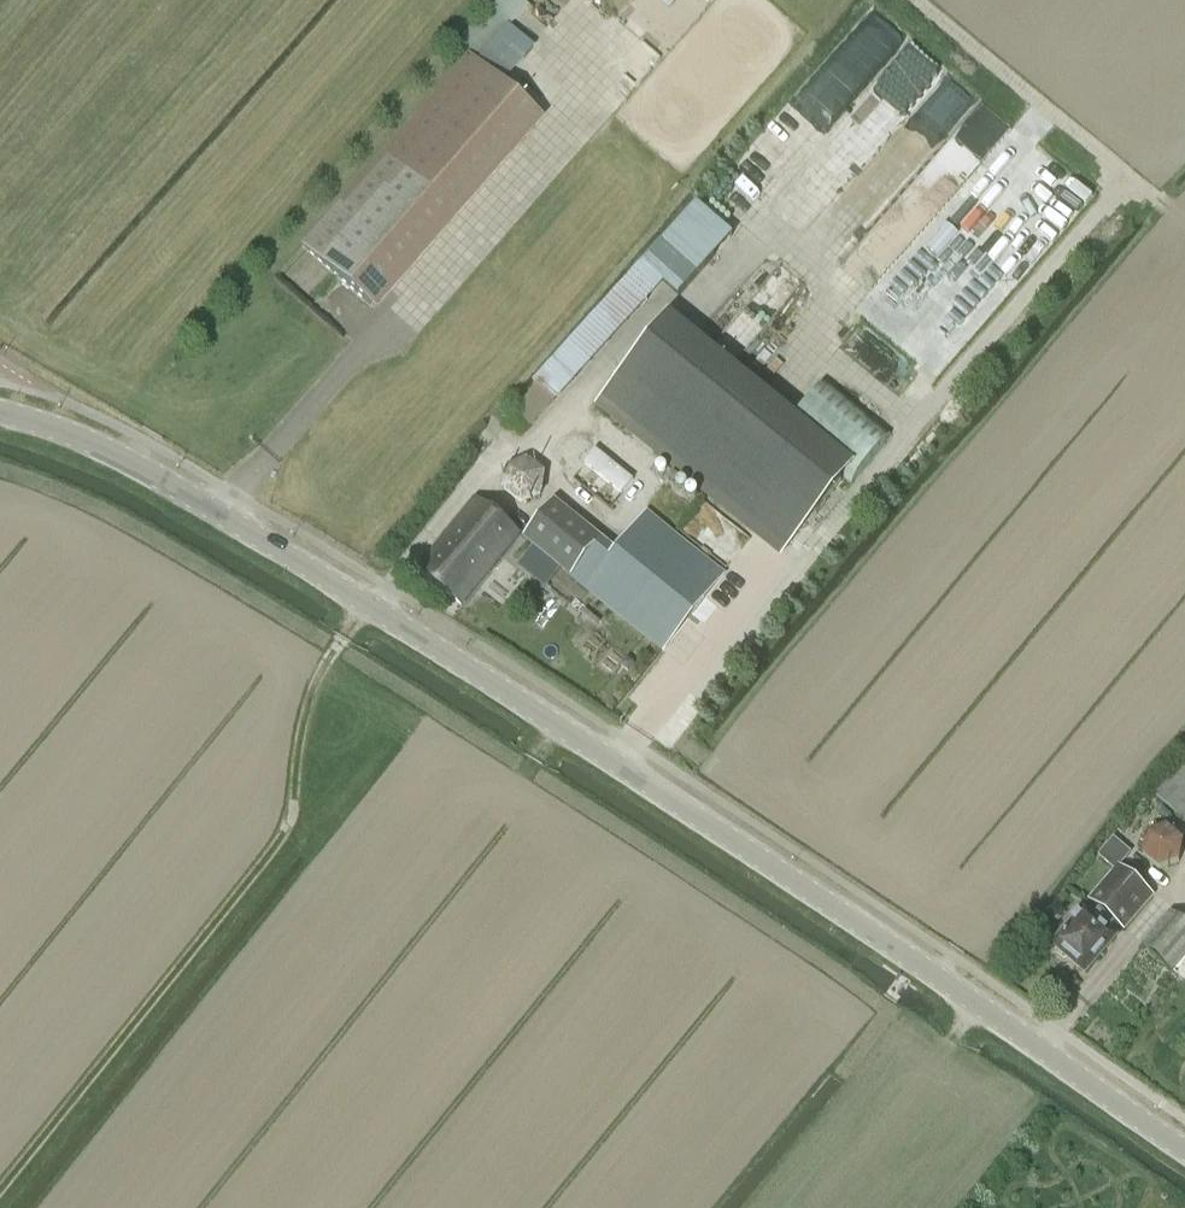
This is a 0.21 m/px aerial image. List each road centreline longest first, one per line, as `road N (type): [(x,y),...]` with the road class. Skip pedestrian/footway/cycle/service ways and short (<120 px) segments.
road 1 (tertiary): [(1184,1148),(364,602),(145,469),(0,412)]
road 2 (track): [(0,1193),(291,820),(306,696),(367,603)]

